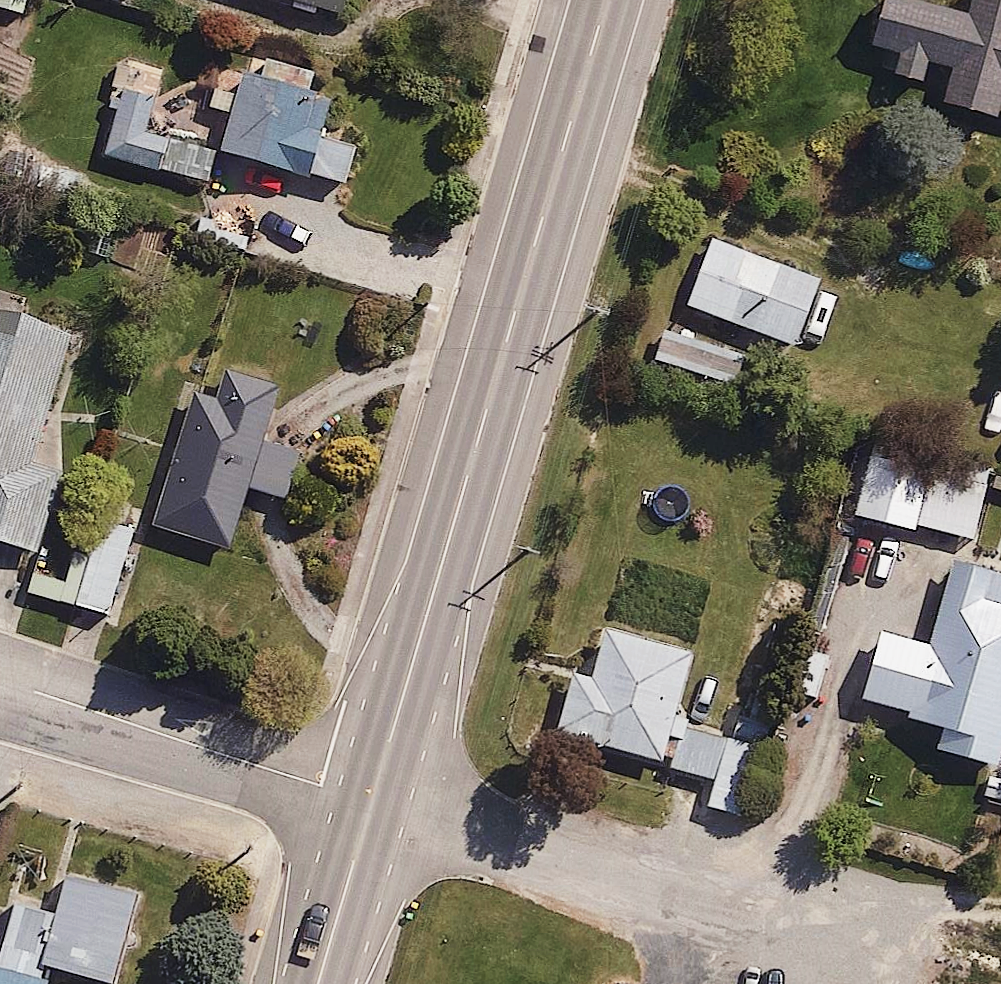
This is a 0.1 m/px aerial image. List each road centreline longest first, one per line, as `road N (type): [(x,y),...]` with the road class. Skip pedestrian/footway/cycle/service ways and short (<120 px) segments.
road 1 (primary): [(369,802),(602,0)]
road 2 (residential): [(0,693),(369,802)]
road 3 (primary): [(316,983),(369,802)]
road 4 (track): [(1000,907),(823,936)]

